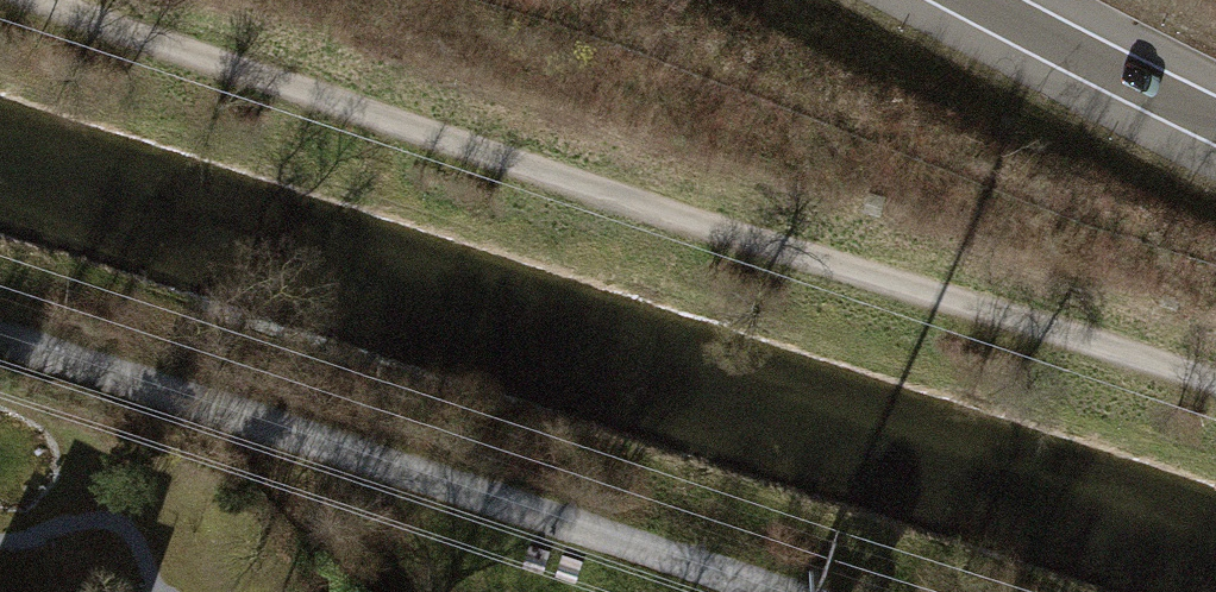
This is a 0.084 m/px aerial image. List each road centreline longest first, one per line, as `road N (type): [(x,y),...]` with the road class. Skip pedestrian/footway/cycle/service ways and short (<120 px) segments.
road 1 (track): [(1215,382),(85,24),(36,0)]
road 2 (track): [(776,591),(0,342)]
road 3 (motorway): [(977,0),(1215,119)]

